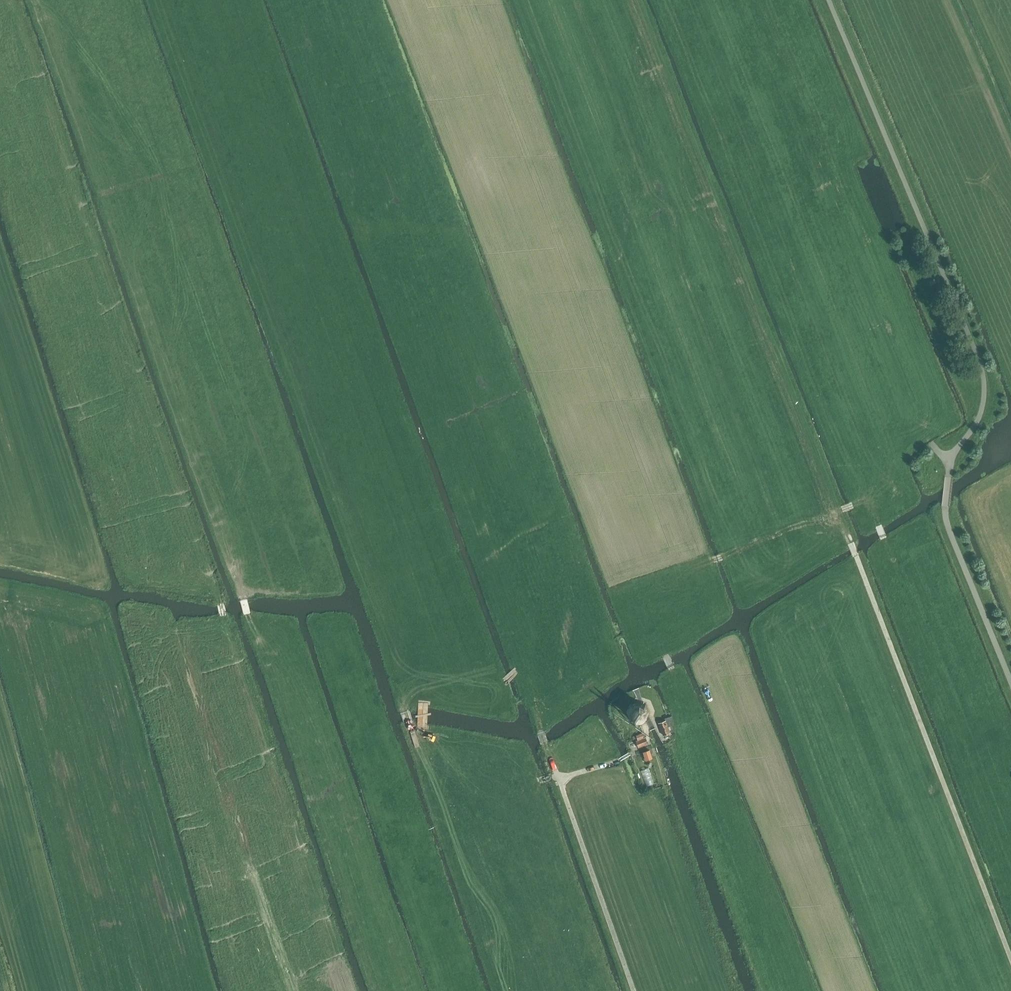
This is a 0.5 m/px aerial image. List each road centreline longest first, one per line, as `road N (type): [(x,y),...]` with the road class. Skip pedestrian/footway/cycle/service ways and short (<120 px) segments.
road 1 (track): [(1010,956),(852,543)]
road 2 (track): [(634,990),(559,779)]

